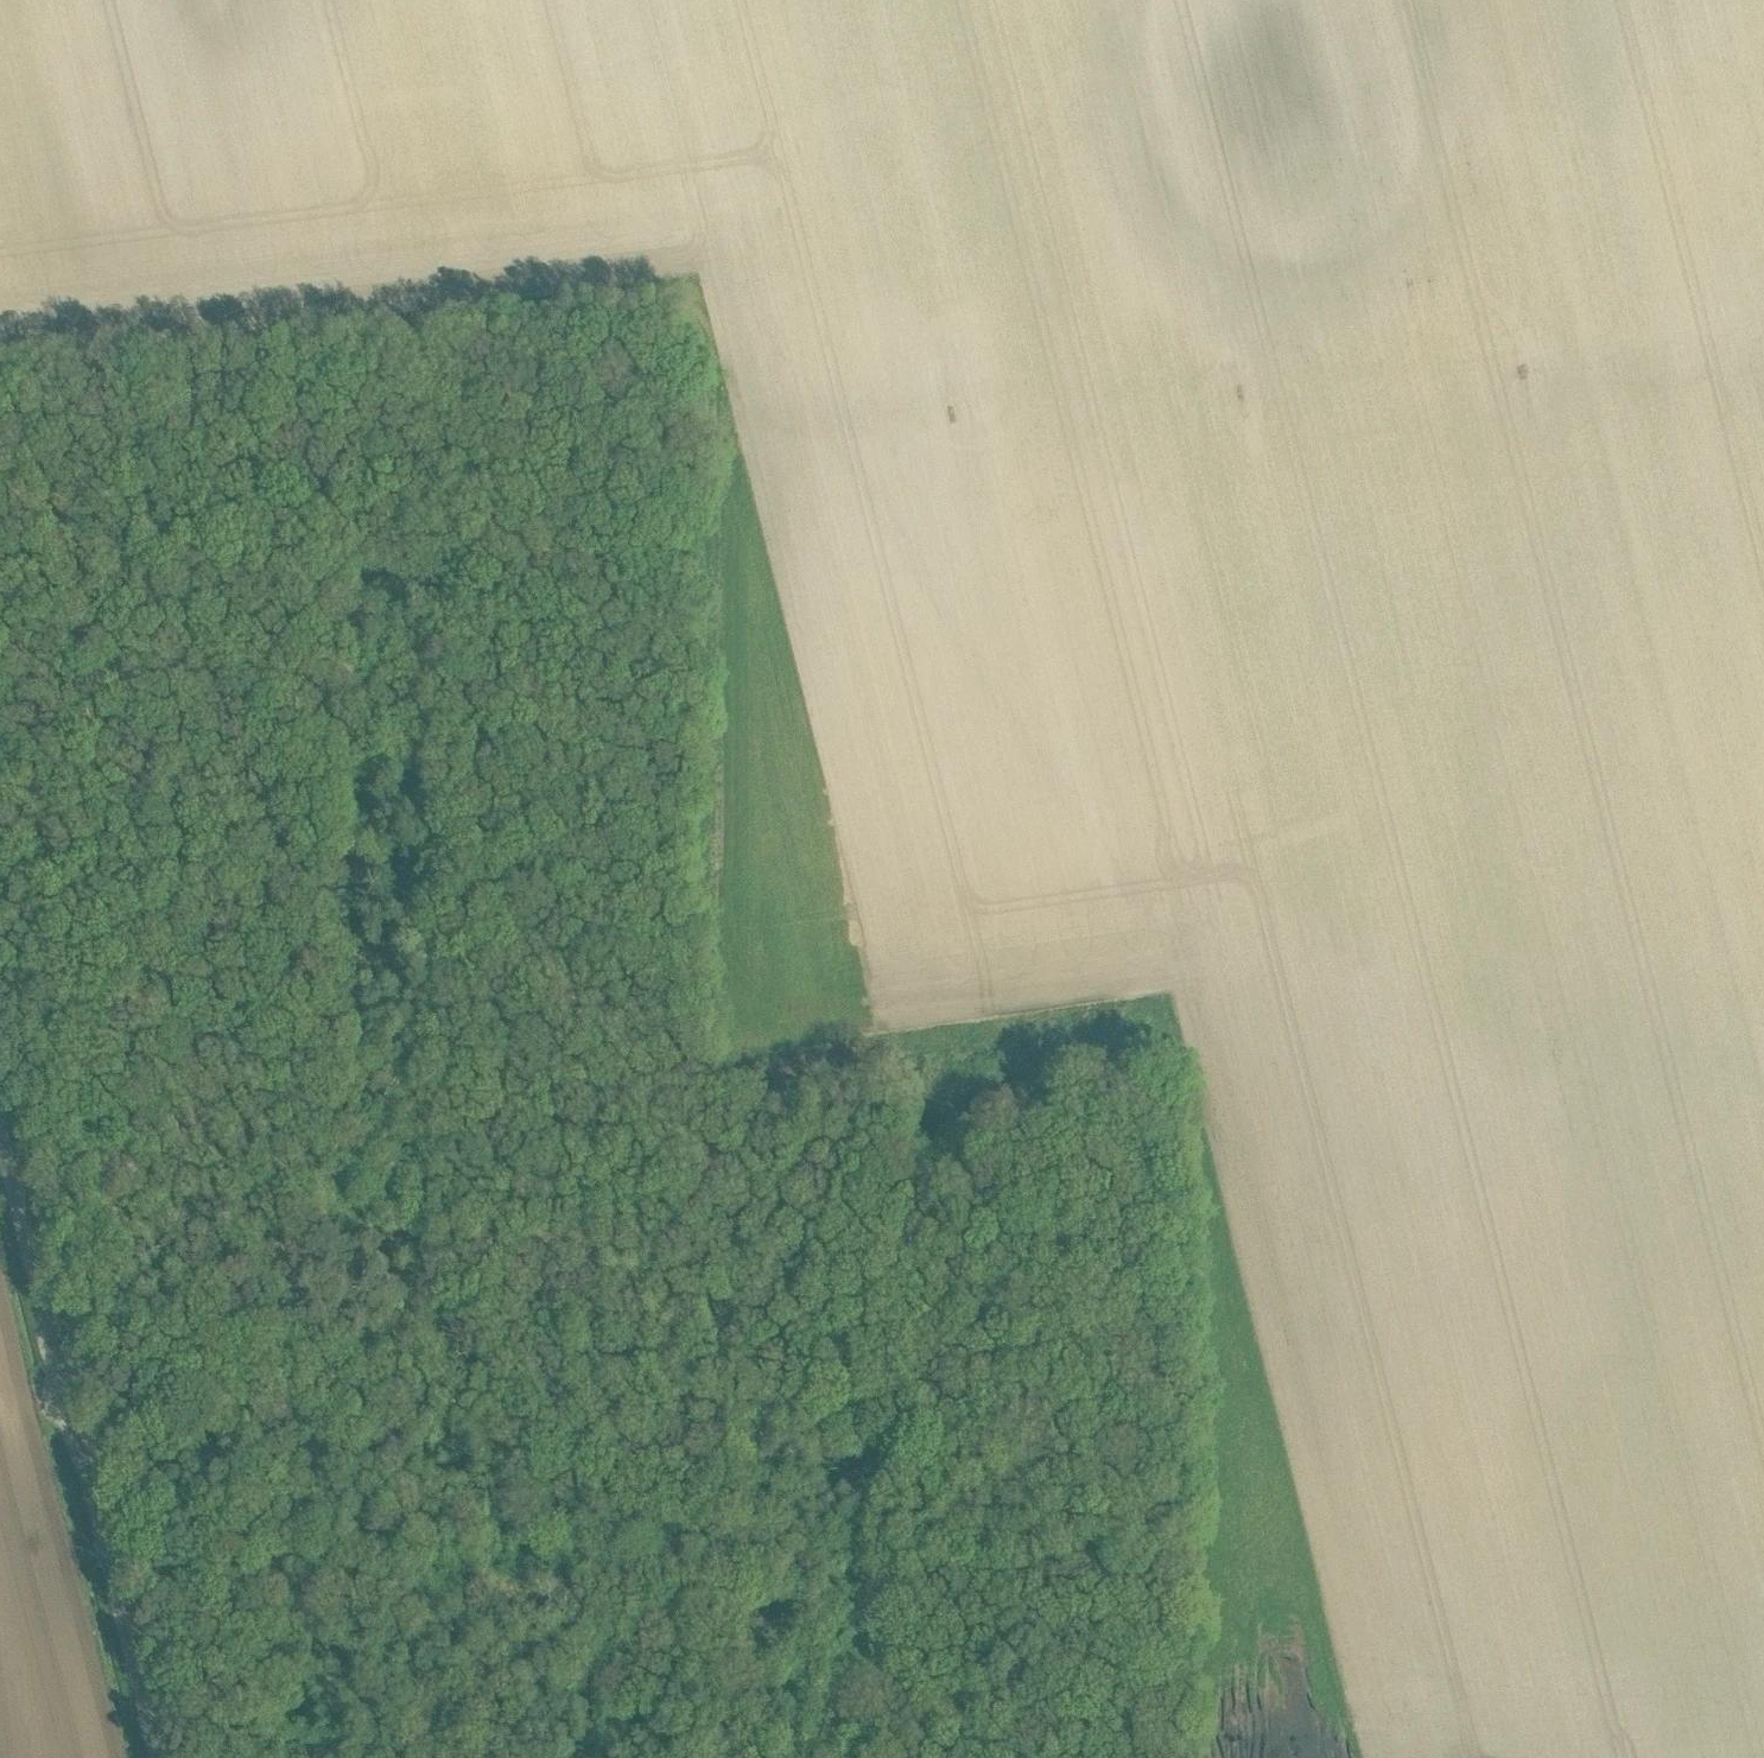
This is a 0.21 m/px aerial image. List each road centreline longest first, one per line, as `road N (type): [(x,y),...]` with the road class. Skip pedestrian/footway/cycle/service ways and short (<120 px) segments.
road 1 (unclassified): [(158,1757),(0,1131)]

